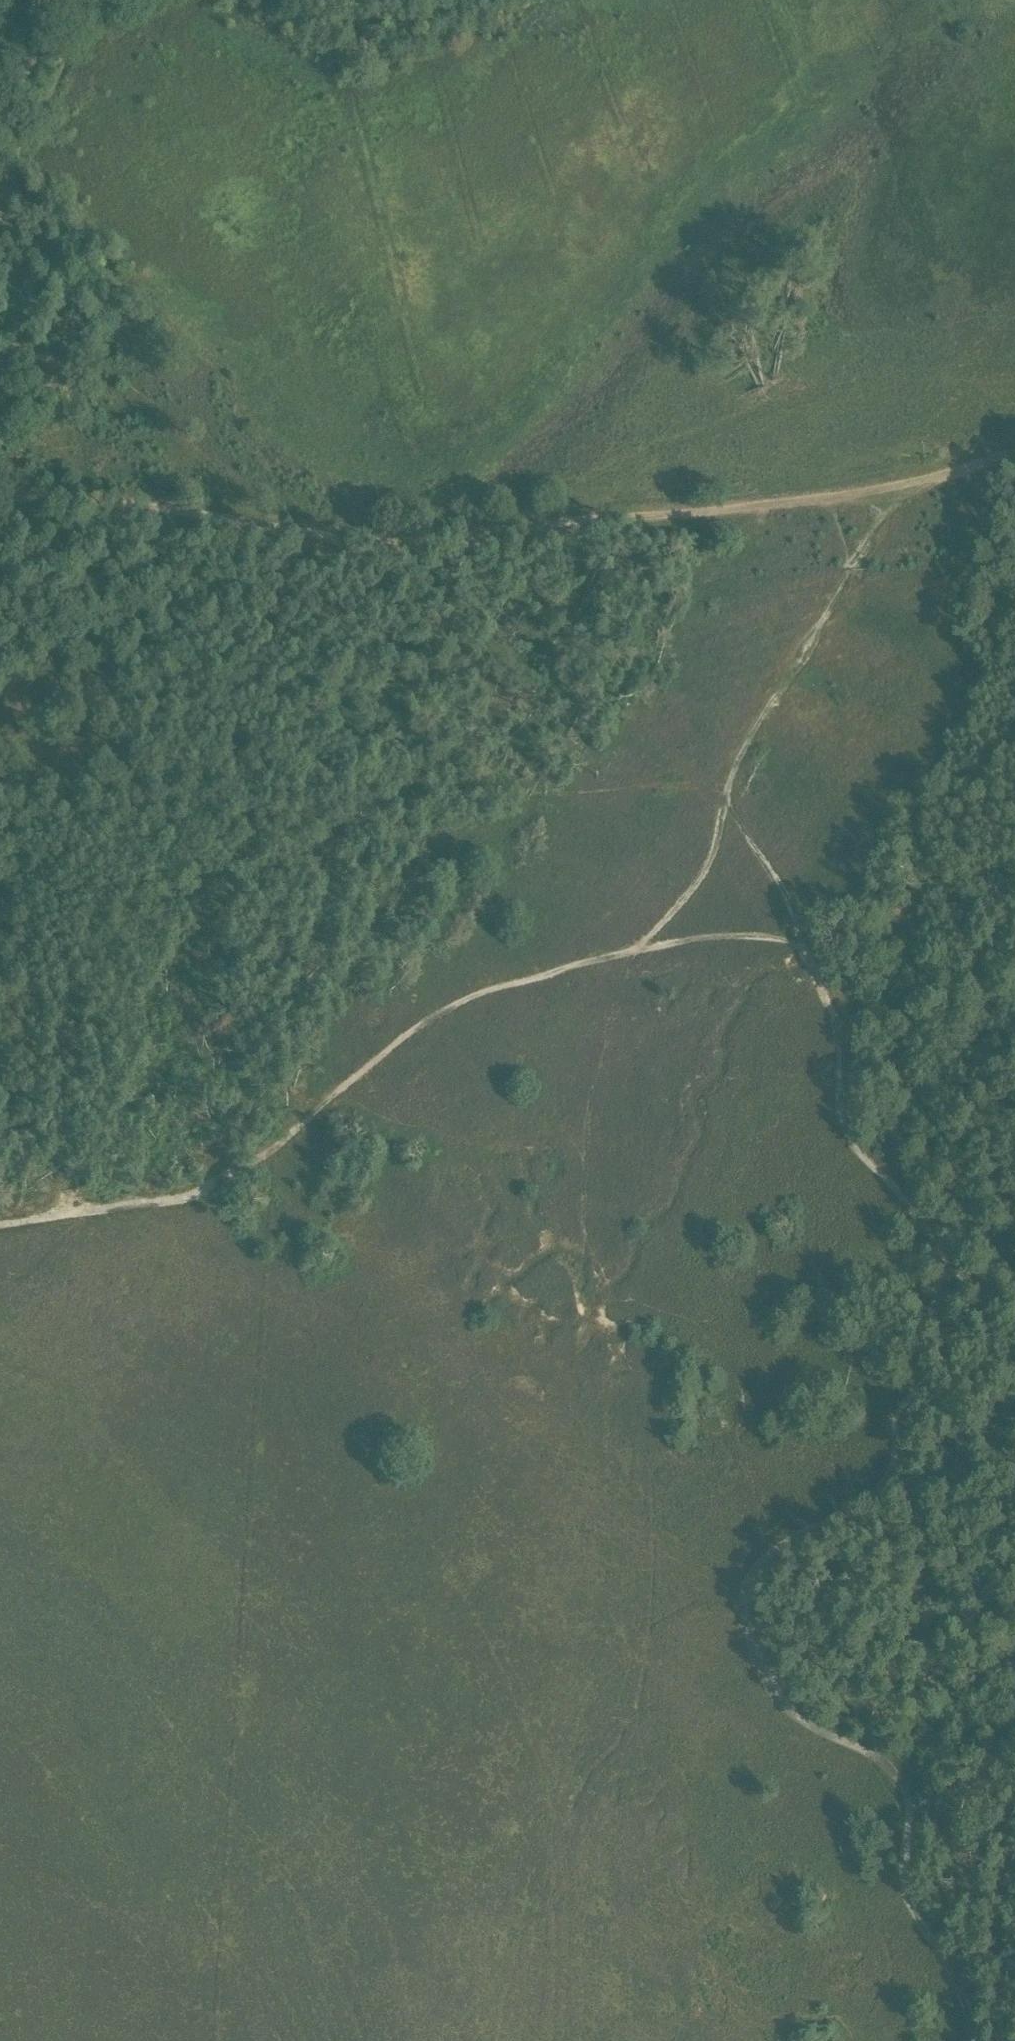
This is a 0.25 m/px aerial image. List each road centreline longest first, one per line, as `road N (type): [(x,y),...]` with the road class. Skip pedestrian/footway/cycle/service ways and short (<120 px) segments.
road 1 (track): [(1014,446),(904,483),(474,537),(76,496),(0,496)]

